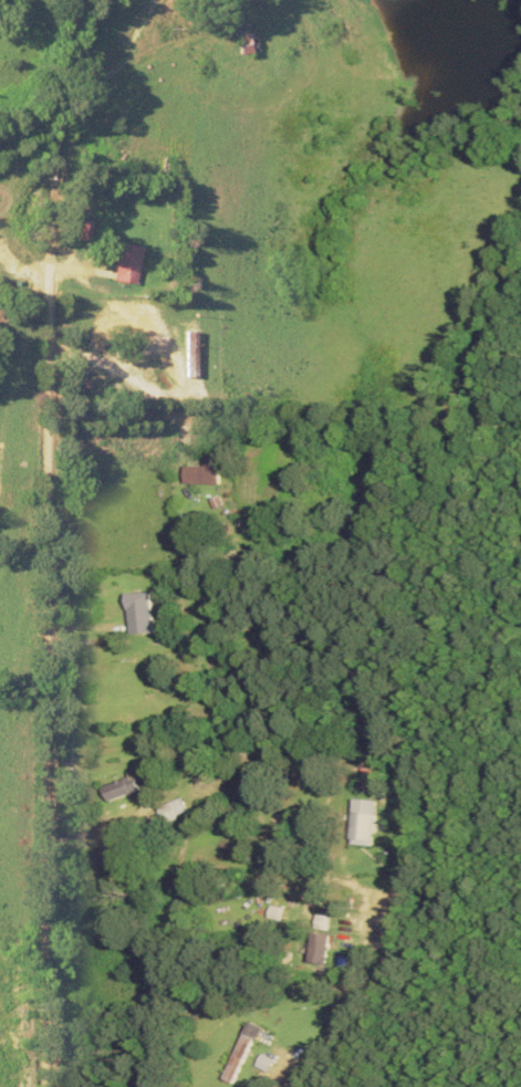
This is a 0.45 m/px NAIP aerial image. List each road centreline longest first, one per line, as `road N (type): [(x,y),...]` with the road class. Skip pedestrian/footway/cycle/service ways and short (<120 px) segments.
road 1 (residential): [(64,1086),(102,213),(134,0)]
road 2 (residential): [(279,1086),(361,989),(387,936),(407,783)]
road 3 (residential): [(96,467),(281,495),(364,484)]

